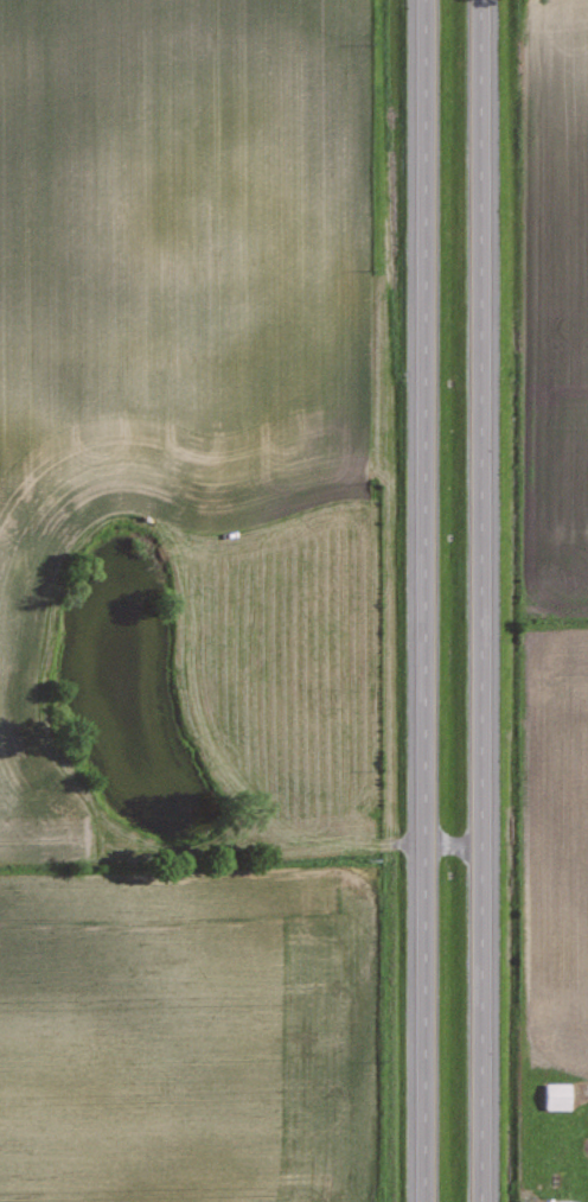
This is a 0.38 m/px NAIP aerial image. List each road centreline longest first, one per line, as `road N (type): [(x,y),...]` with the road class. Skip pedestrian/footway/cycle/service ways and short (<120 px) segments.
road 1 (trunk): [(422,0),(423,1201)]
road 2 (trunk): [(479,1201),(478,0)]

